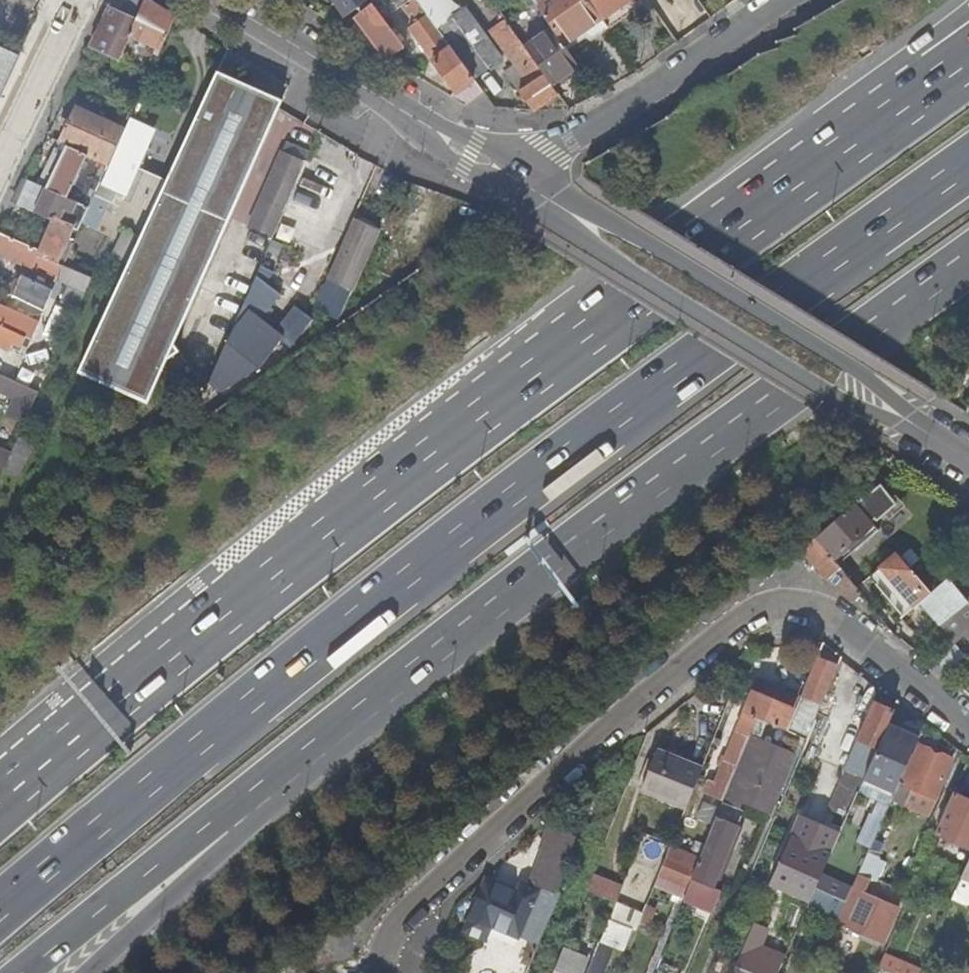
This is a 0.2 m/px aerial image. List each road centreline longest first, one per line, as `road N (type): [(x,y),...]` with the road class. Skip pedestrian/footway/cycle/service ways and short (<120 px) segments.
road 1 (motorway): [(0,912),(344,628),(968,168)]
road 2 (motorway): [(968,64),(259,584),(0,803)]
road 3 (motorway): [(321,736),(968,258)]
road 4 (residential): [(968,733),(818,617),(744,619),(634,697),(403,907),(380,972)]
road 5 (secondary): [(500,179),(968,470)]
road 6 (motorway): [(26,972),(321,736)]
road 7 (secondary): [(207,0),(500,179)]
road 8 (residential): [(500,179),(787,0)]
road 9 (motorway): [(95,972),(236,843),(321,736)]
road 10 (residential): [(76,0),(0,162)]

